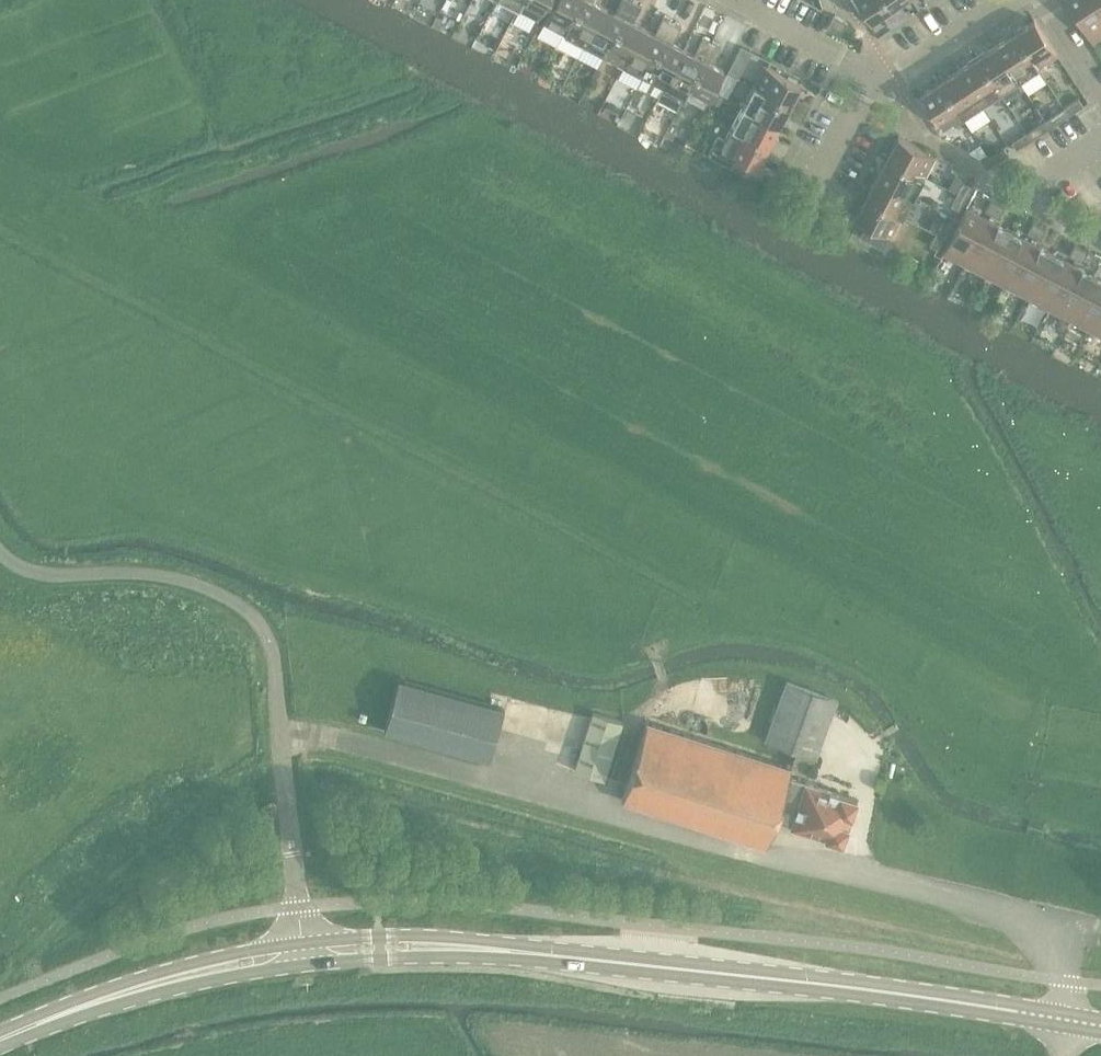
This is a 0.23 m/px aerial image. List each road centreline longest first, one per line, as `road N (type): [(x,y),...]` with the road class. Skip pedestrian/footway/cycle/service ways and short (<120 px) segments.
road 1 (unclassified): [(301,945),(276,675),(265,632),(247,612),(192,584),(38,573),(0,550)]
road 2 (secondary): [(543,957),(850,989),(1100,1027)]
road 3 (secondary): [(543,957),(393,937),(301,945)]
road 4 (secondary): [(303,962),(543,957)]
road 5 (secondary): [(301,945),(173,975),(106,1005)]
road 6 (secondary): [(106,1005),(303,962)]
road 7 (residential): [(1008,0),(894,76),(877,69)]
road 8 (residential): [(877,69),(745,0)]
road 9 (residential): [(813,192),(877,69)]

